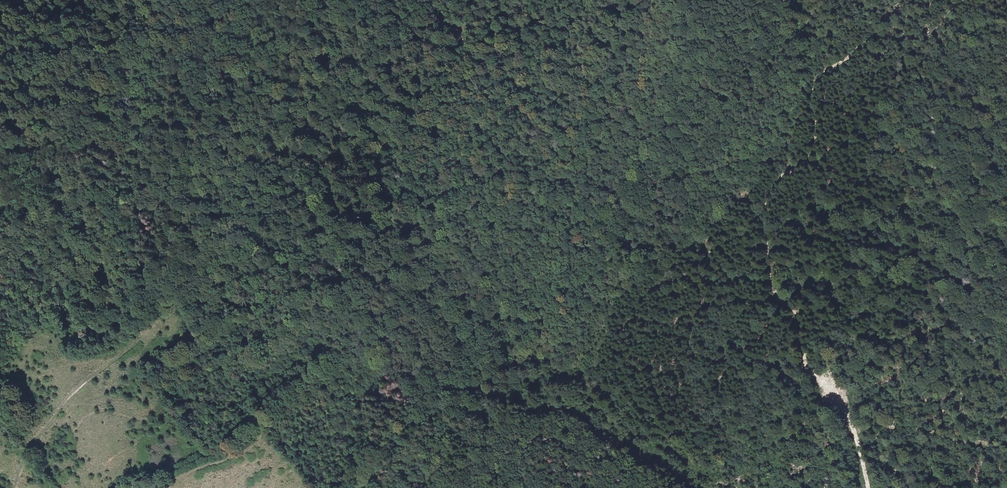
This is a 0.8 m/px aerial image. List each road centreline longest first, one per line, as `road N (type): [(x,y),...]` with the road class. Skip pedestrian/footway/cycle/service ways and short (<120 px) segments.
road 1 (track): [(760,206),(743,231),(707,252),(677,246),(628,278),(586,356),(583,397),(568,407),(421,417),(347,487)]
road 2 (track): [(870,487),(855,426),(805,355),(800,314),(777,291),(760,206)]
road 3 (track): [(15,487),(34,439),(111,363)]

